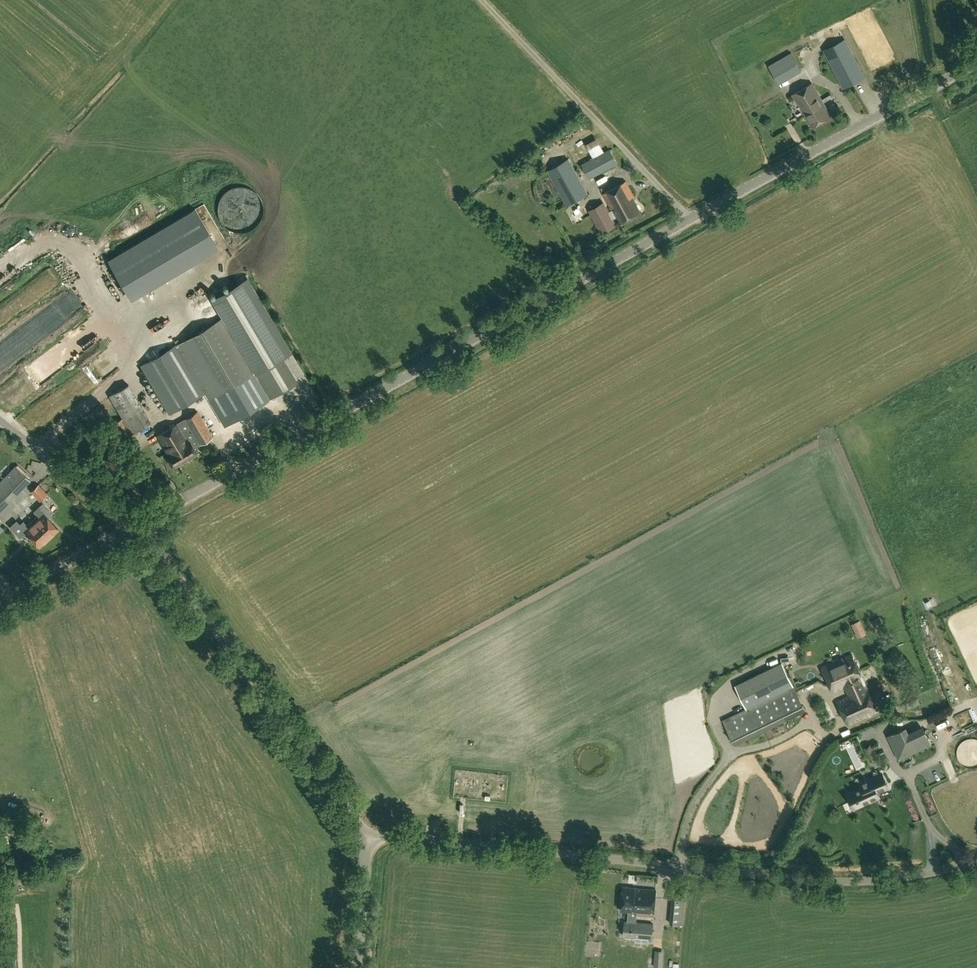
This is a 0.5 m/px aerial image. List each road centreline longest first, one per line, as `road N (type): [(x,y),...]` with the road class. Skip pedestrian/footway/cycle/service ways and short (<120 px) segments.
road 1 (tertiary): [(139,524),(976,62)]
road 2 (unclassified): [(368,837),(865,883),(976,864)]
road 3 (tertiary): [(368,837),(139,524)]
road 4 (unclassified): [(139,524),(0,417)]
road 5 (tertiary): [(0,602),(139,524)]
road 6 (tertiary): [(357,967),(368,837)]

